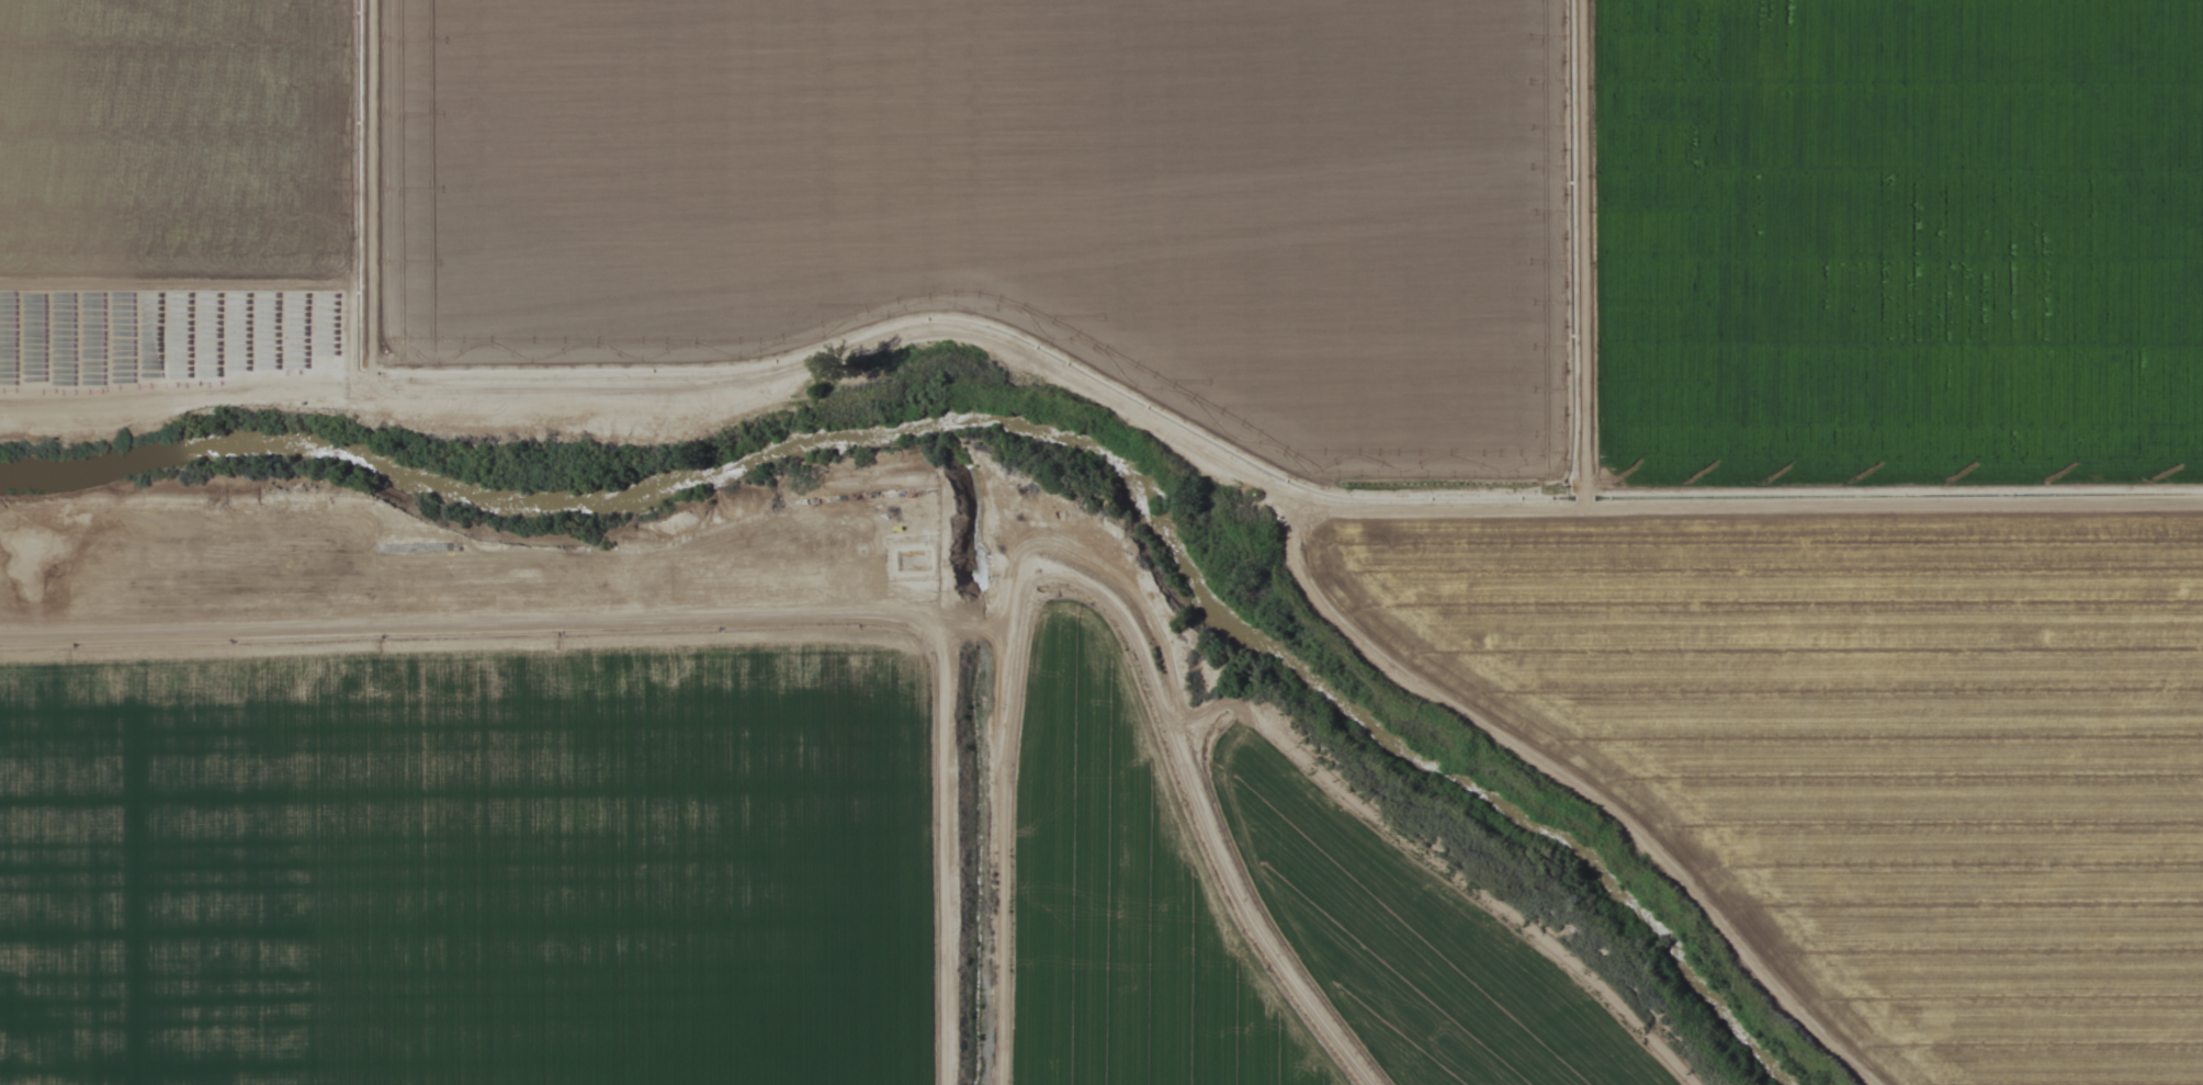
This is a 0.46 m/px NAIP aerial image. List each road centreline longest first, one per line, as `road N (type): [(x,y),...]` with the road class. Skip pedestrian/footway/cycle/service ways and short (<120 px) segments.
road 1 (residential): [(949,1084),(944,654)]

